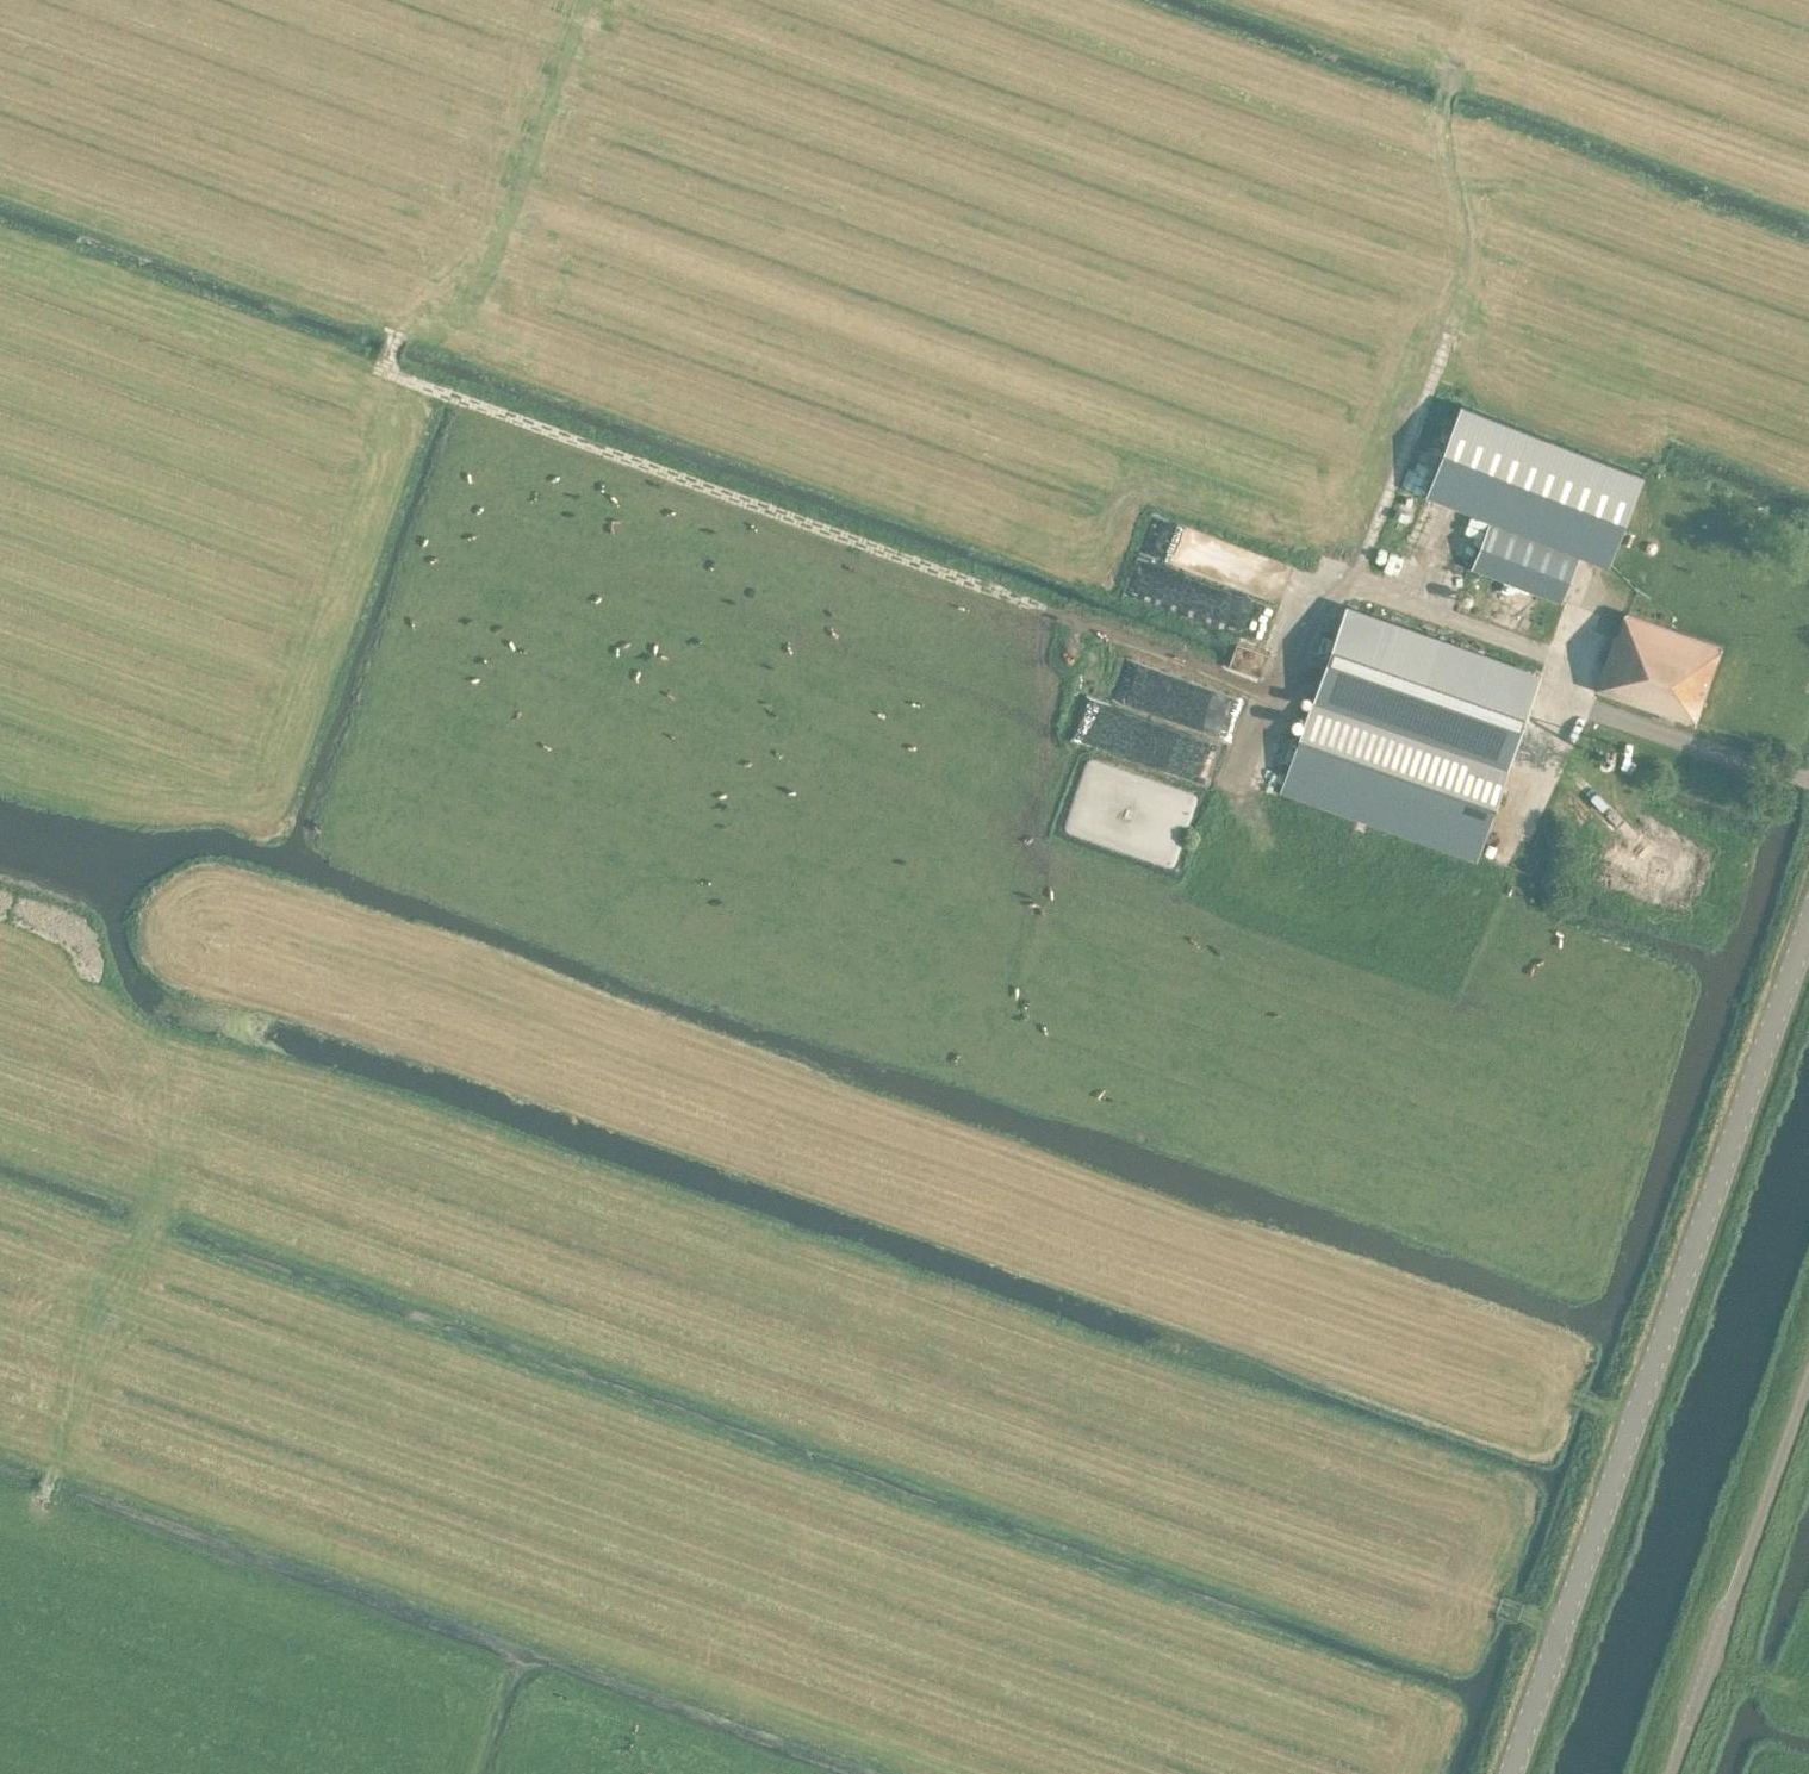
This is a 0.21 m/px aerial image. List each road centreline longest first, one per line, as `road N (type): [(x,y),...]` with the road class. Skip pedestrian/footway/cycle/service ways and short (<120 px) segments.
road 1 (tertiary): [(1505,1773),(1808,904)]
road 2 (unclassified): [(1676,1773),(1808,1379)]

